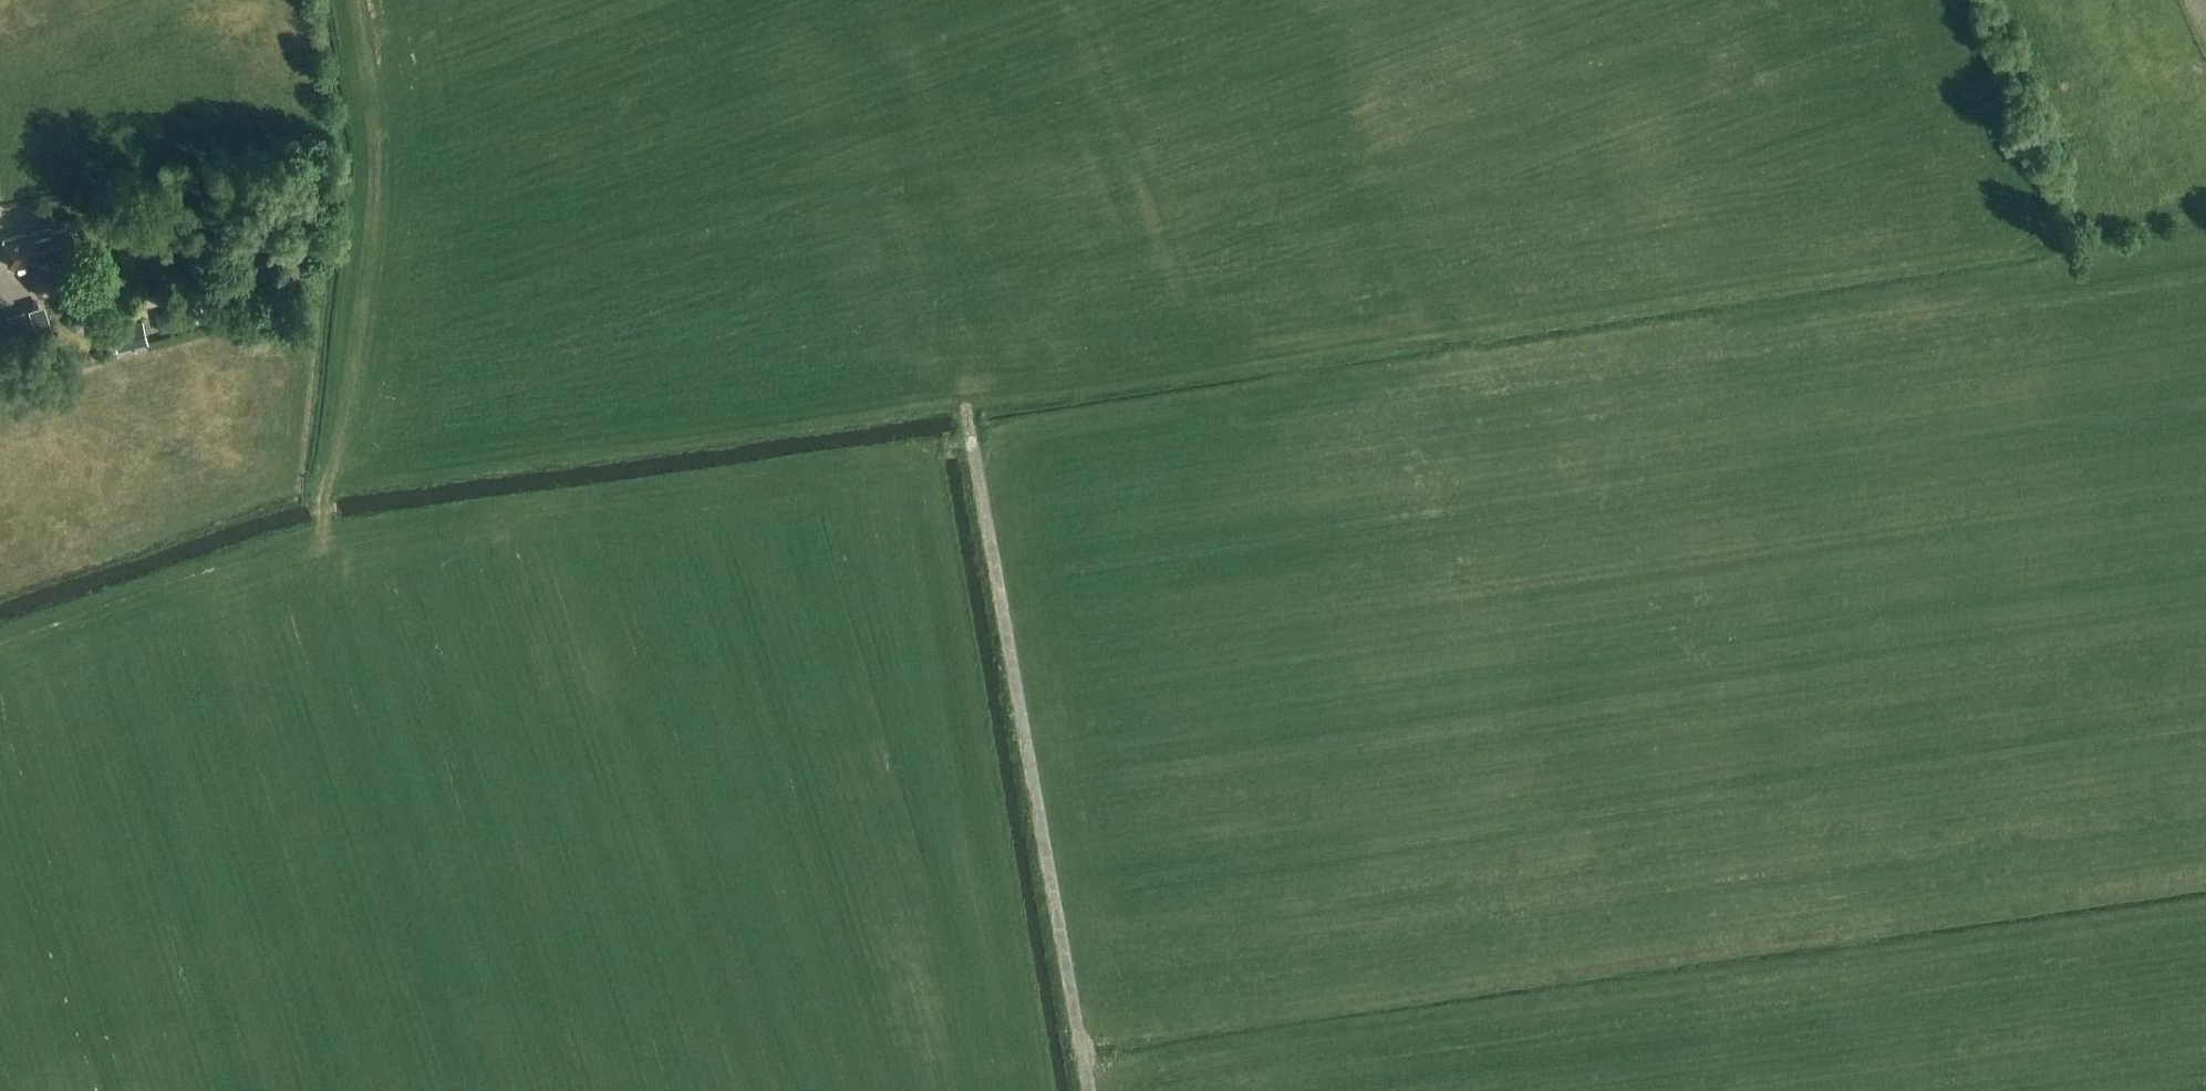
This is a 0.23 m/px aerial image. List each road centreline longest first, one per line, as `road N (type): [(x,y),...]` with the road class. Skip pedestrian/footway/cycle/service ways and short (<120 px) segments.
road 1 (track): [(1090,1090),(968,425)]

